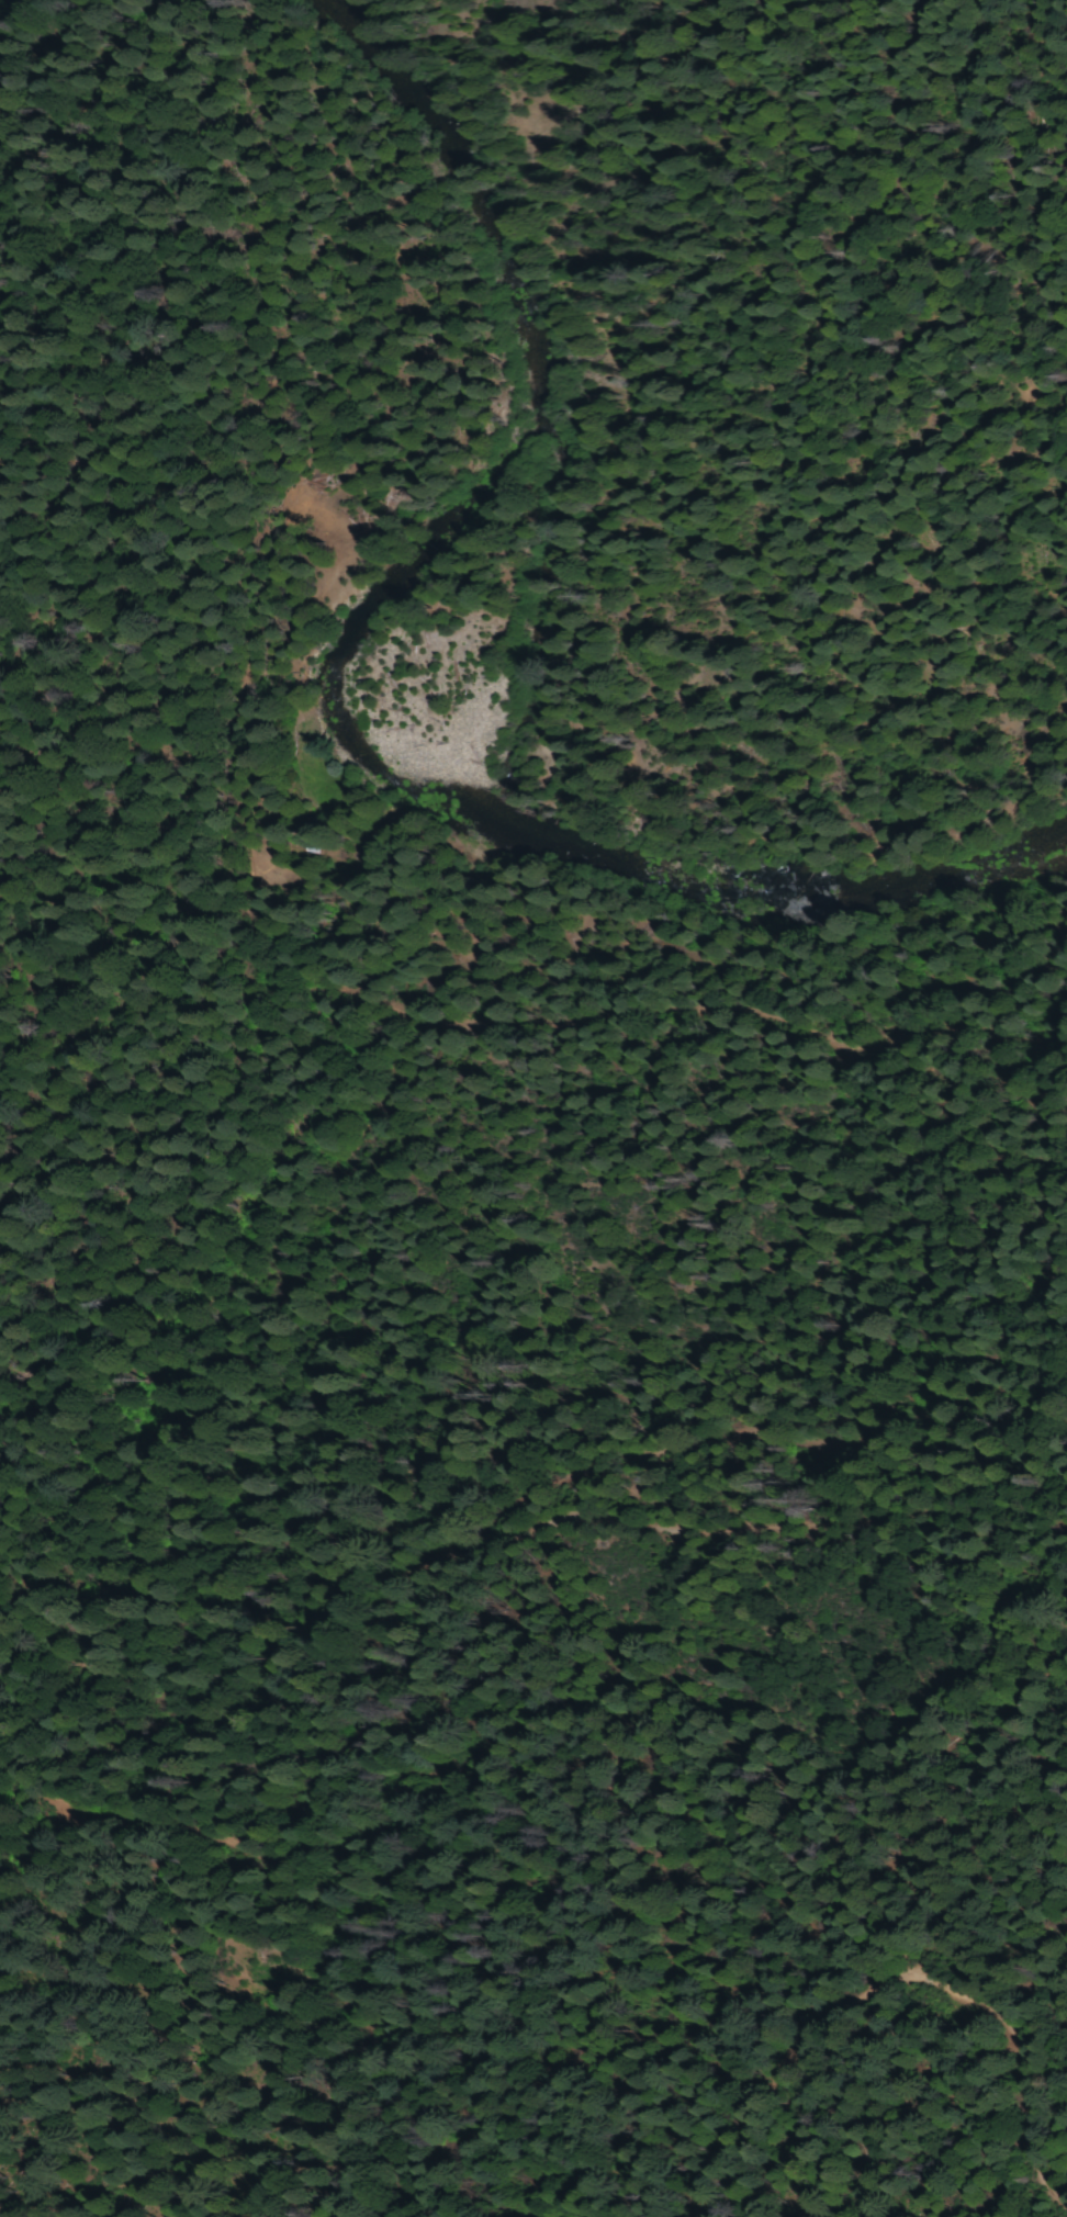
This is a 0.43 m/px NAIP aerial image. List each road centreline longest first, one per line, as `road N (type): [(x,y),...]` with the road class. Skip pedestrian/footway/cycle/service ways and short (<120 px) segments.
road 1 (track): [(1066,1511),(971,1489),(728,1507),(483,1573),(424,1644),(393,1770),(322,1819),(238,1819),(0,1697)]

